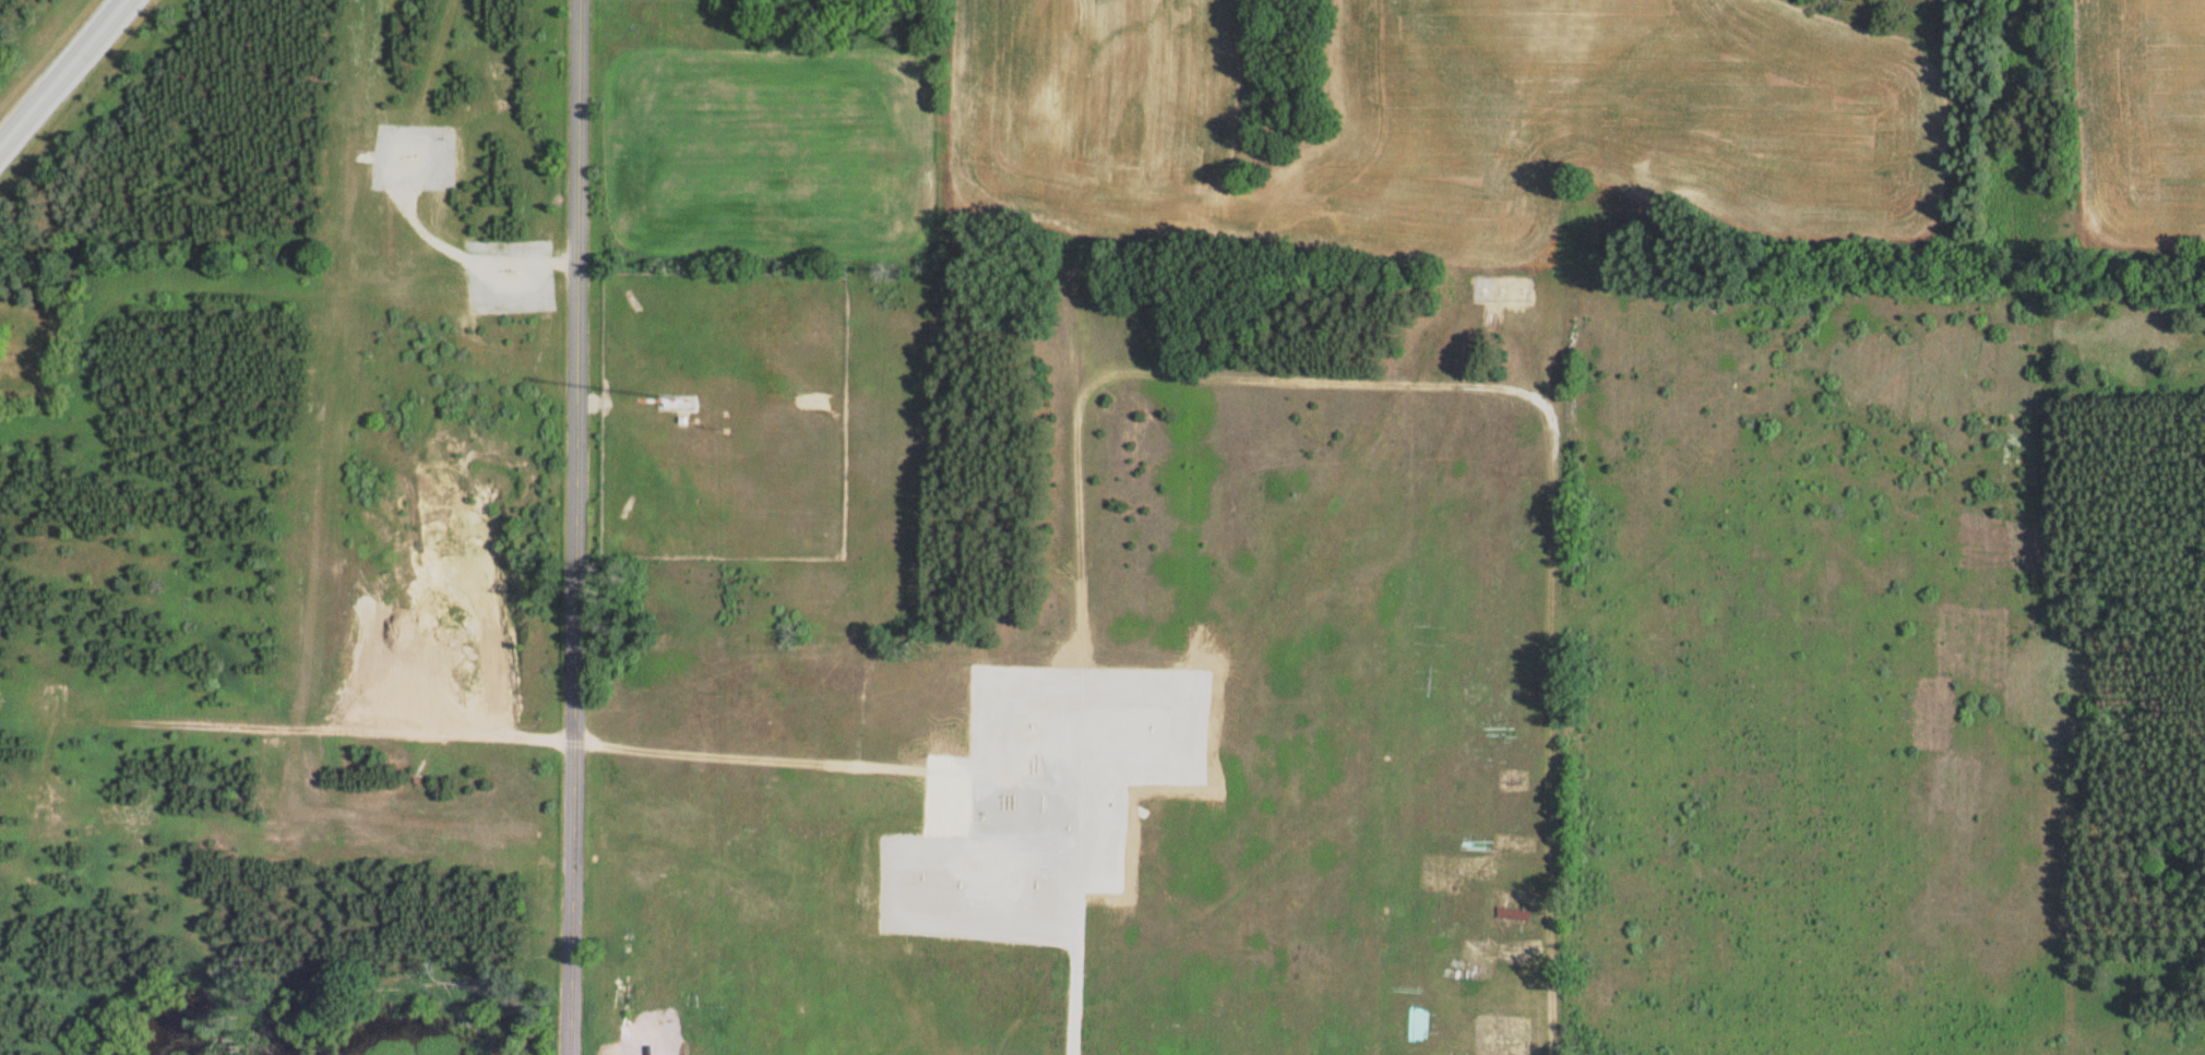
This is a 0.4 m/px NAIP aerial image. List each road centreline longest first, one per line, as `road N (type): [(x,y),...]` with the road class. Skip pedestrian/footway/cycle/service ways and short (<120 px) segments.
road 1 (residential): [(569,1054),(583,0)]
road 2 (secondary): [(0,148),(122,0)]

